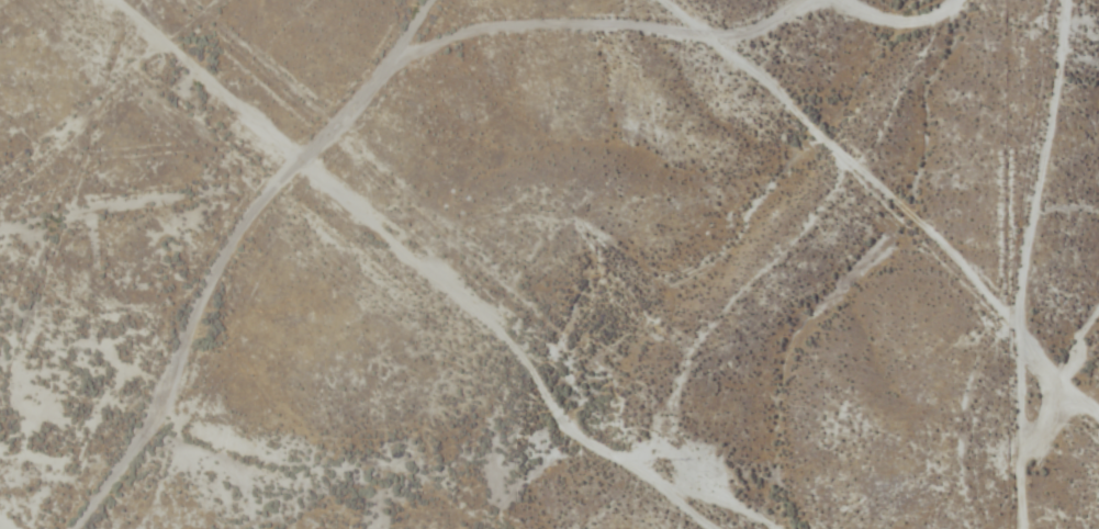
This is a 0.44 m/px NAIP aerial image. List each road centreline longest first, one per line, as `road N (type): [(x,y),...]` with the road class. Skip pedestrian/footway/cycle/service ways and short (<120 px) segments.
road 1 (residential): [(1098,394),(991,271),(638,24),(403,81)]
road 2 (residential): [(85,528),(335,145),(403,81),(441,0)]
road 3 (residential): [(1060,0),(991,271)]
road 4 (residential): [(600,0),(638,24),(731,0)]

